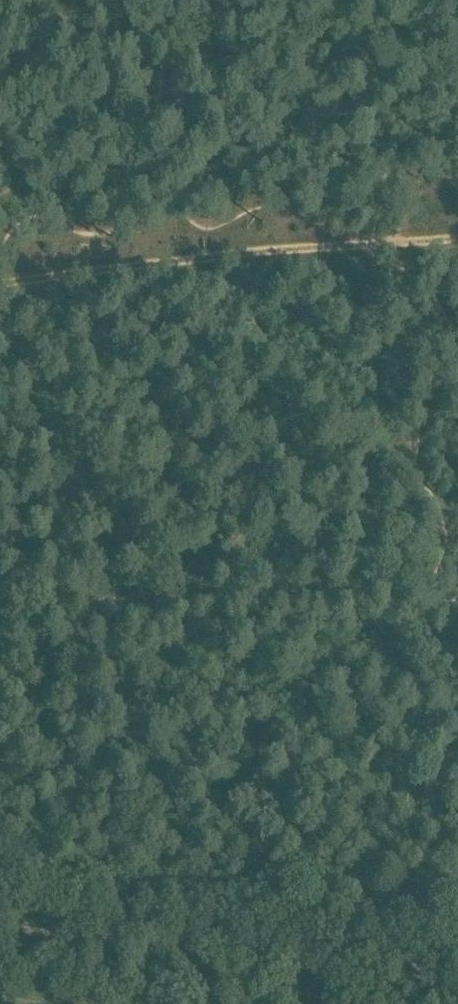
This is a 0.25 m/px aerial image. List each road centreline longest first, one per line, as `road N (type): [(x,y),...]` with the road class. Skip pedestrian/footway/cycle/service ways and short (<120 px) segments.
road 1 (track): [(0,282),(457,238)]

